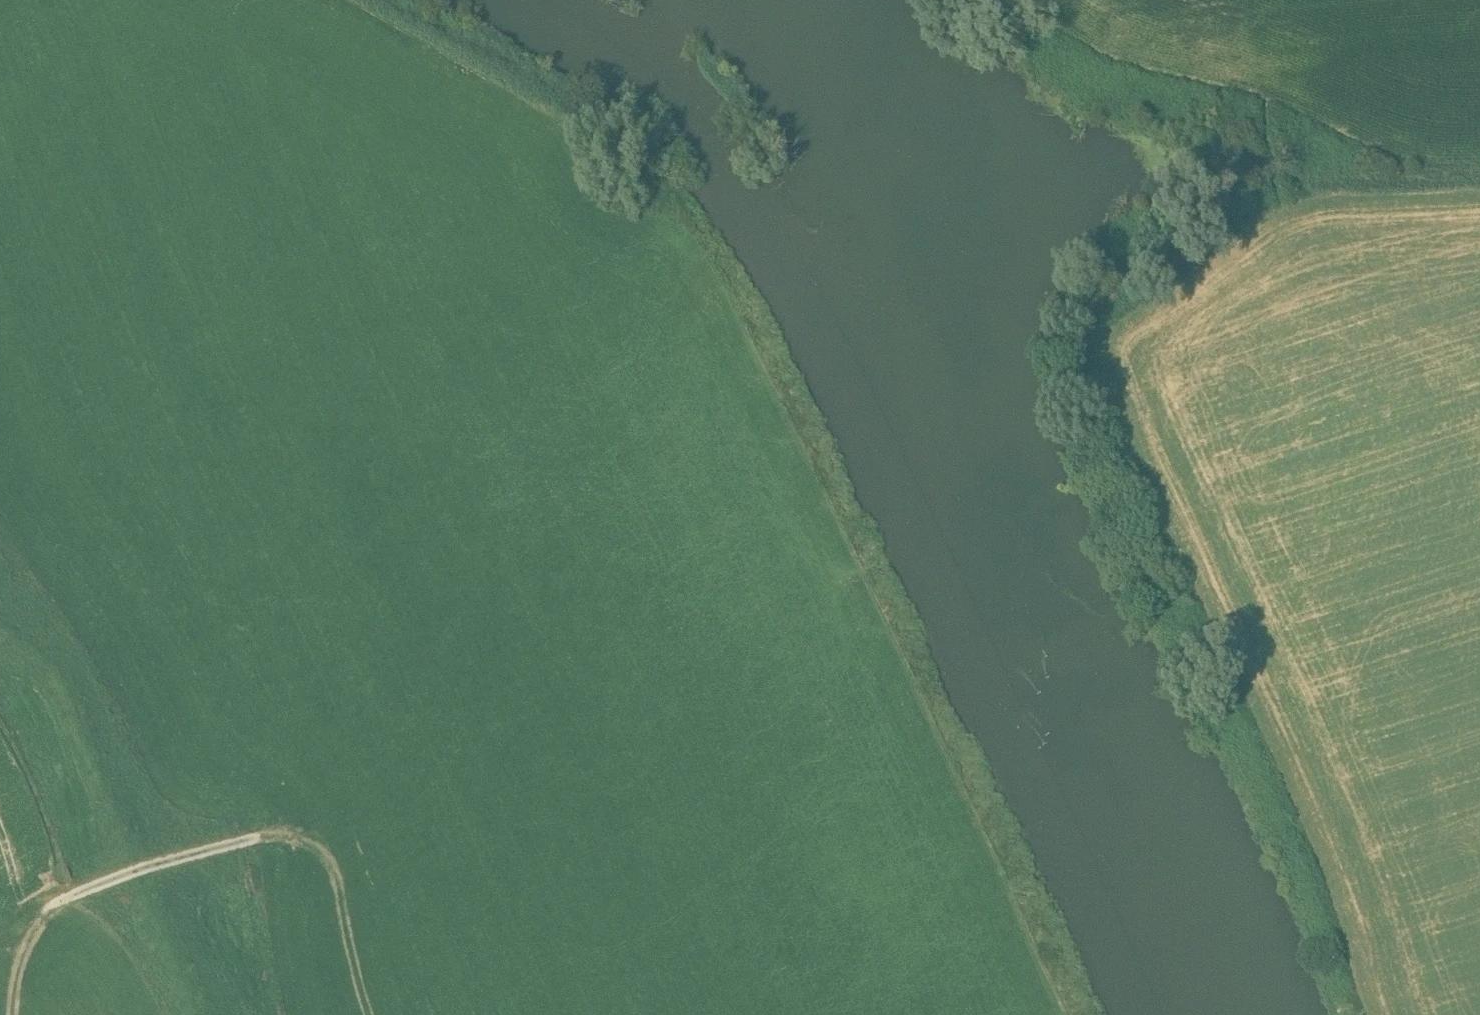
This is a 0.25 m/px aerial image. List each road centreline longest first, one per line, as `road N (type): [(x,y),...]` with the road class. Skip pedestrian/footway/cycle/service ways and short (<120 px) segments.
road 1 (track): [(0,931),(89,885),(328,814)]

